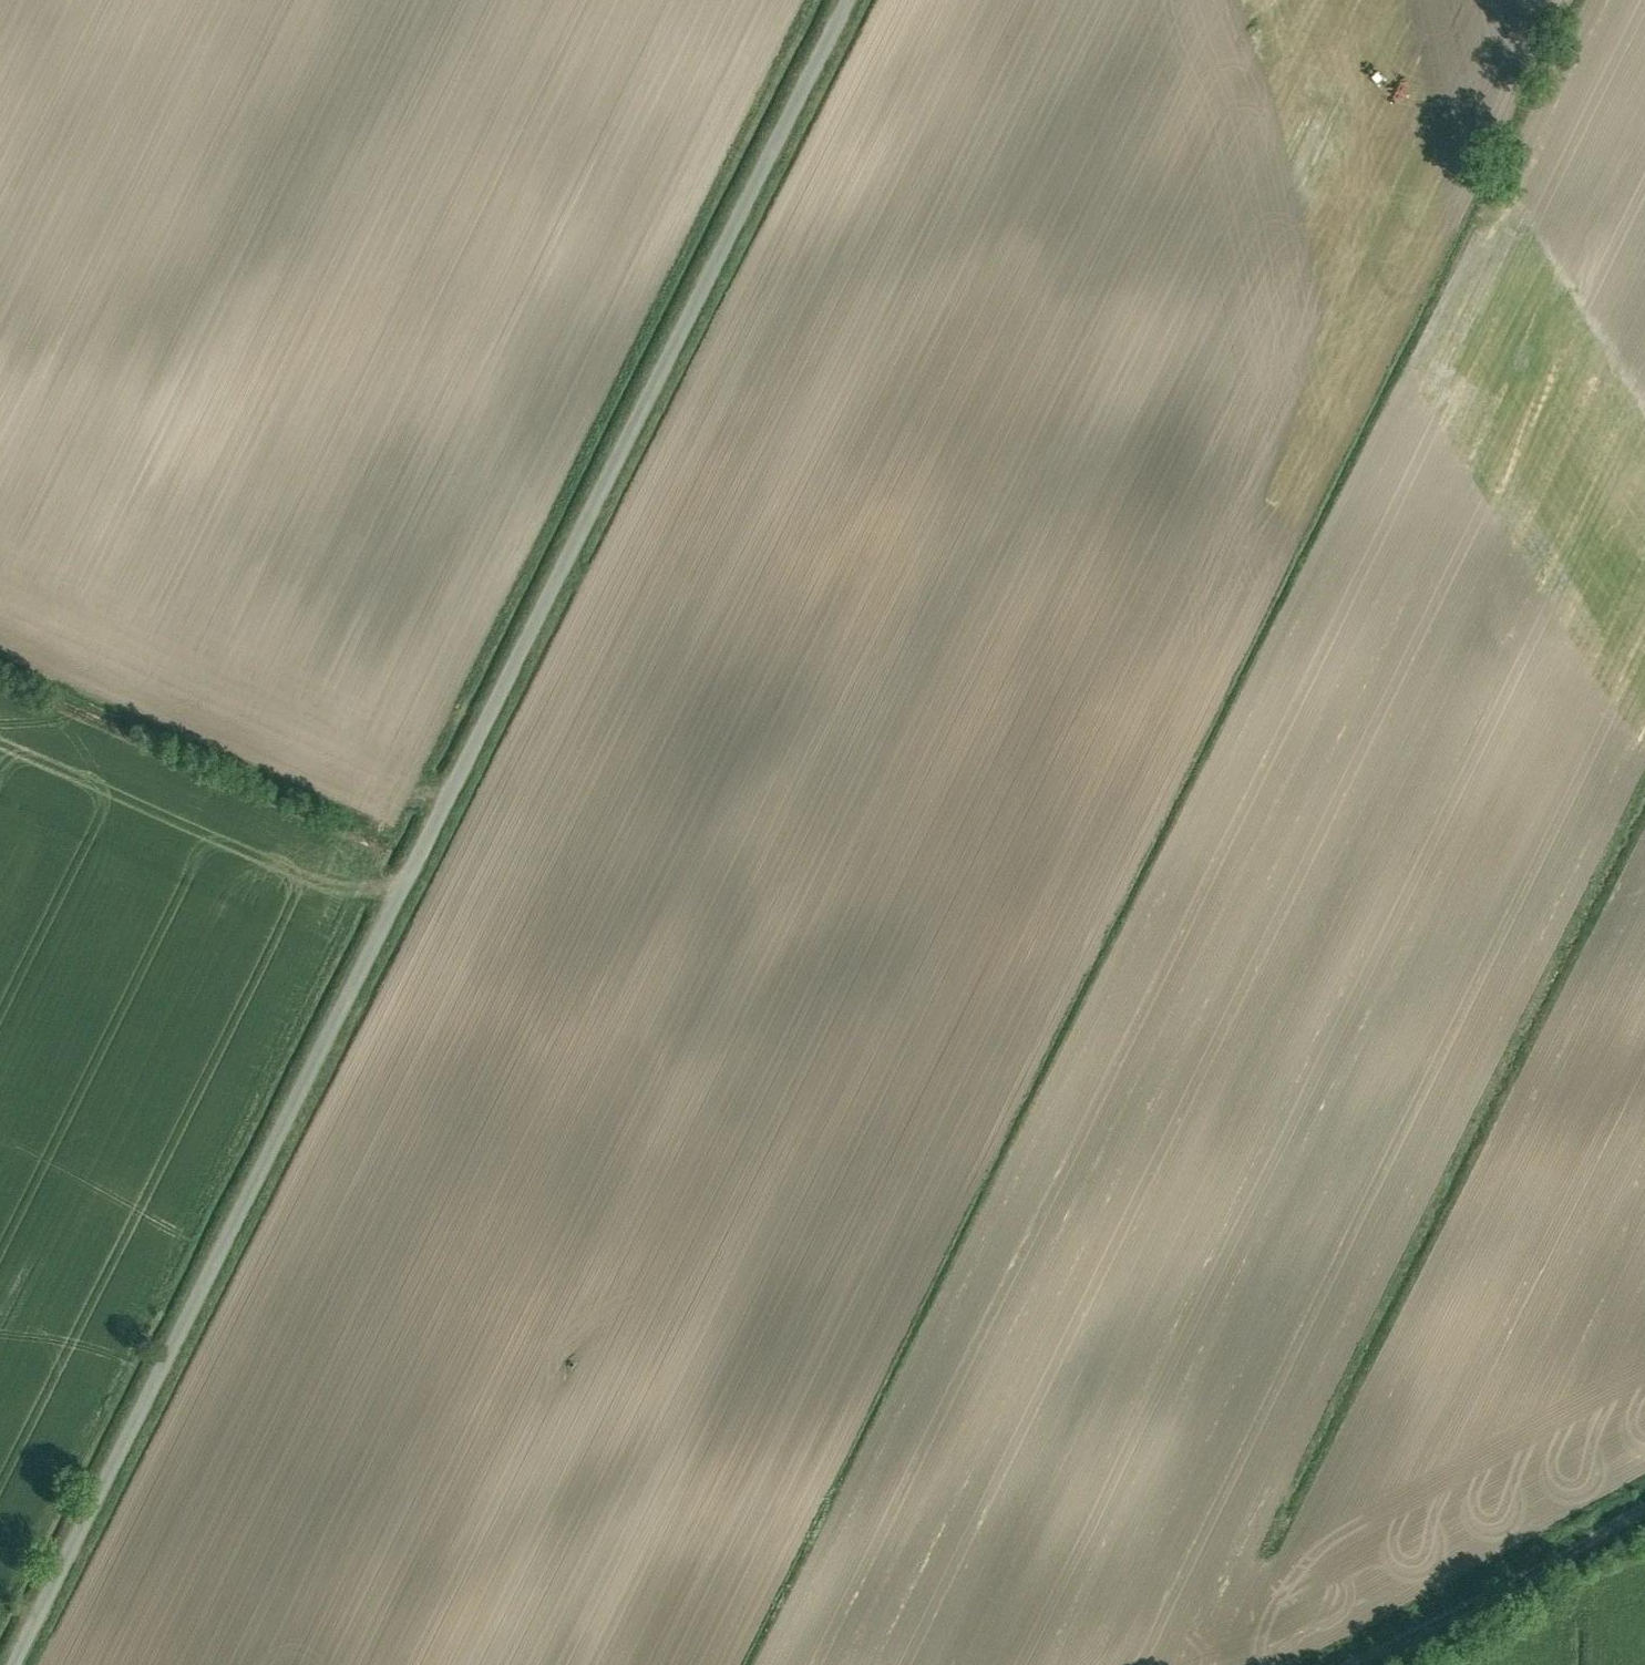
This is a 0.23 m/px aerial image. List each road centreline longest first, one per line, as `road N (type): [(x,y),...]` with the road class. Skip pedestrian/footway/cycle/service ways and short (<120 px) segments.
road 1 (unclassified): [(850,0),(11,1664)]
road 2 (track): [(1355,1664),(1644,1514)]

